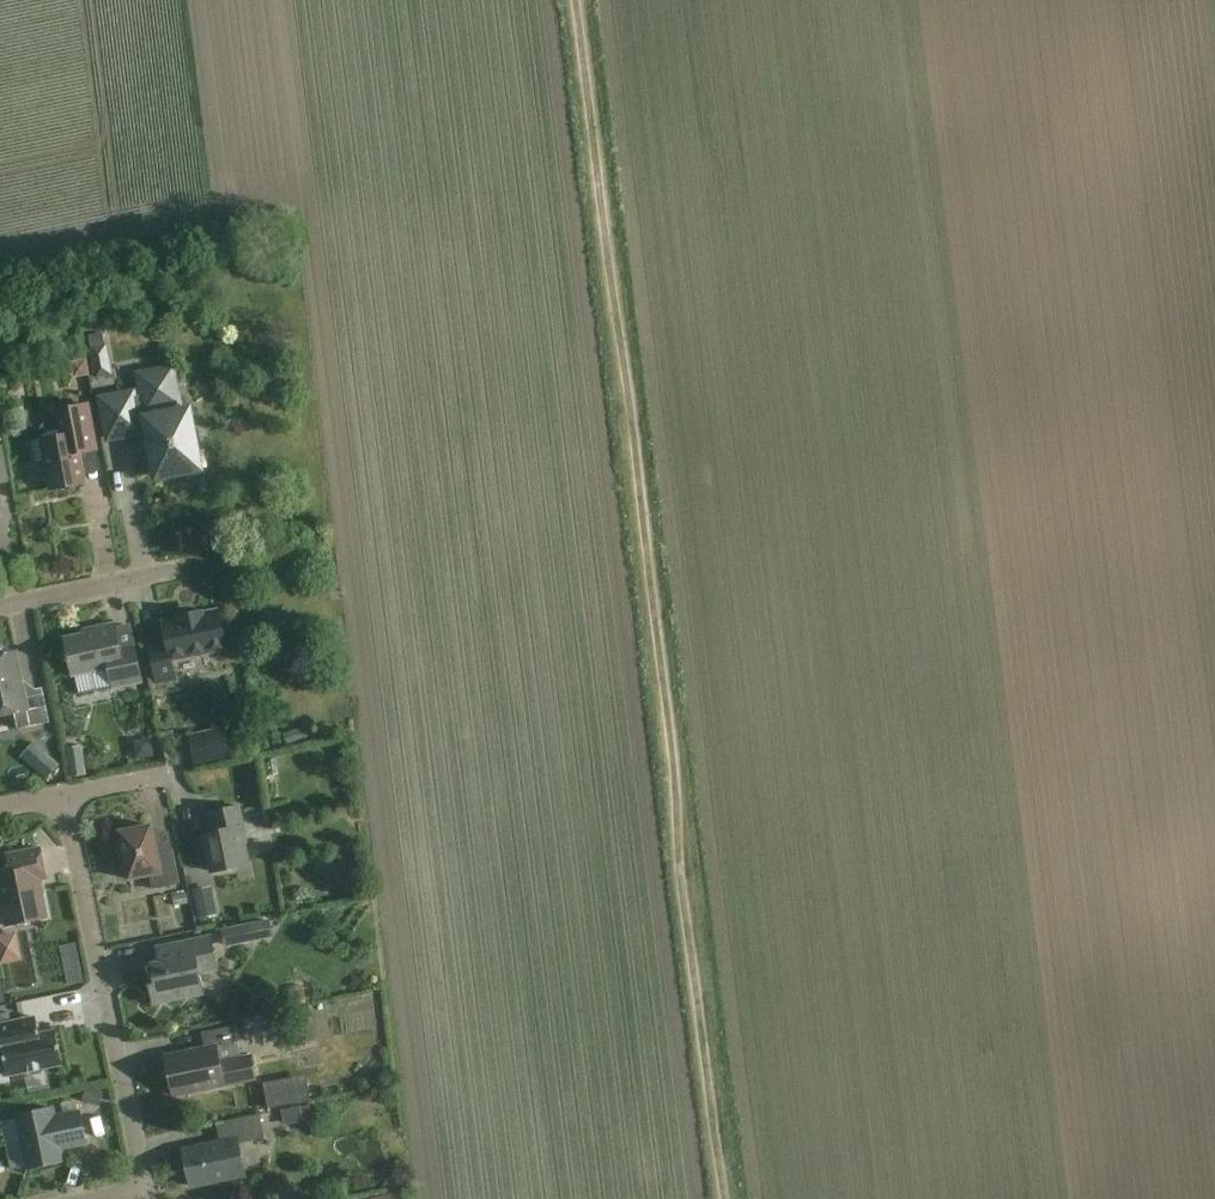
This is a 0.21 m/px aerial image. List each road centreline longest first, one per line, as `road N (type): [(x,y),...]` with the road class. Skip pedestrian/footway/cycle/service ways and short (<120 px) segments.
road 1 (track): [(725,1198),(576,0)]
road 2 (residential): [(146,1190),(67,798)]
road 3 (residential): [(0,607),(175,569)]

